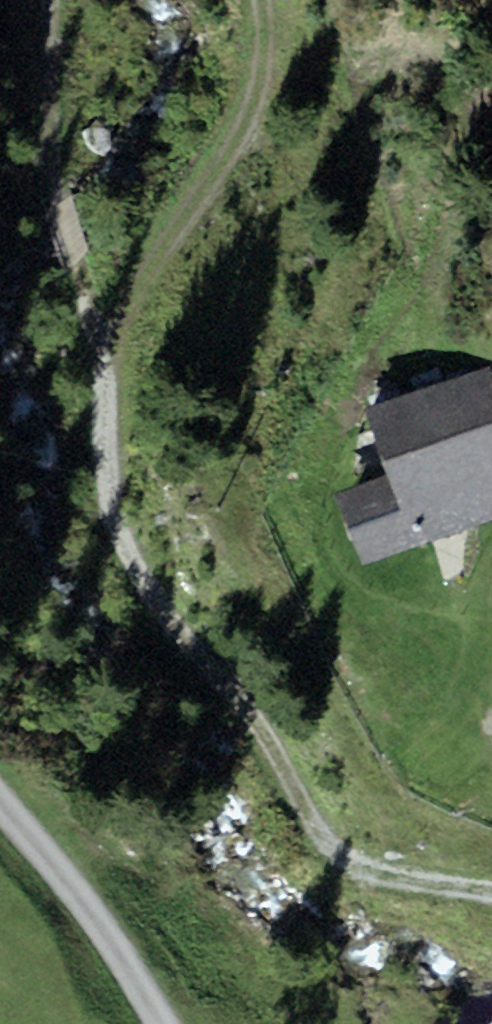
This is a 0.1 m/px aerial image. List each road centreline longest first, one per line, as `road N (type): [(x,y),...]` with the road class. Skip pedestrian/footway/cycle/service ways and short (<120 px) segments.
road 1 (track): [(491,890),(349,862),(212,668),(140,582),(113,510),(105,356)]
road 2 (track): [(105,356),(156,259),(230,157),(258,79),(263,0)]
road 3 (unclassified): [(0,798),(117,947),(162,1023)]

